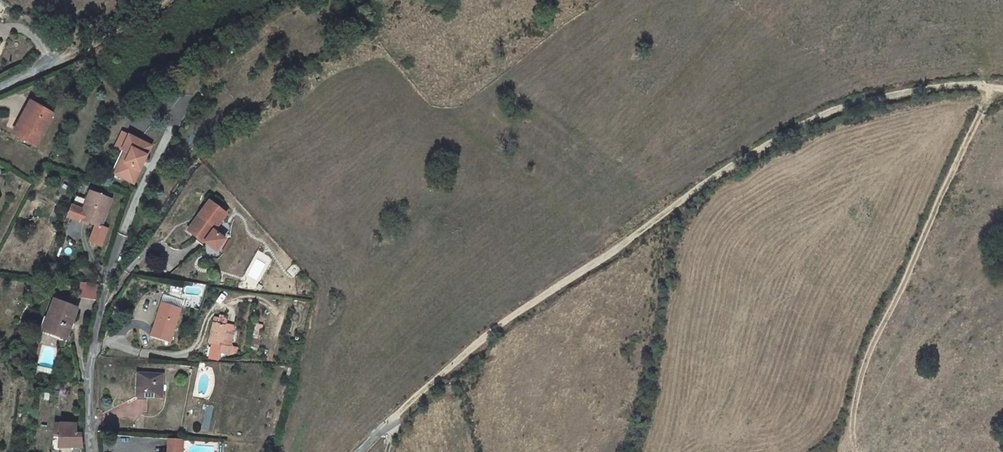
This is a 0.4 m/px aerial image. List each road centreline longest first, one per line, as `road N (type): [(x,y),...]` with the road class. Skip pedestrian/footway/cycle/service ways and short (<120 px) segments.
road 1 (track): [(1002,88),(921,87),(793,129),(493,331),(397,417)]
road 2 (track): [(991,86),(872,348),(855,413),(856,451)]
road 3 (residential): [(92,451),(92,359),(123,234)]
road 4 (track): [(56,62),(172,0)]

